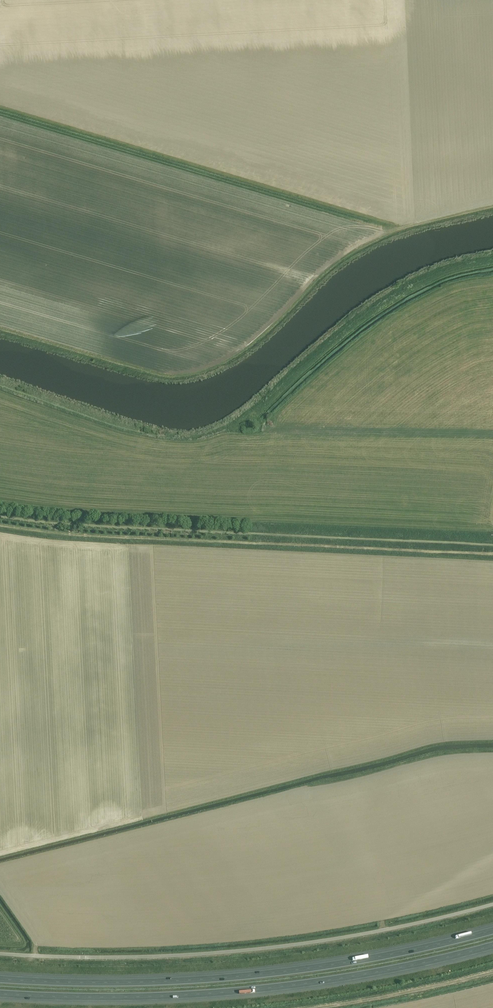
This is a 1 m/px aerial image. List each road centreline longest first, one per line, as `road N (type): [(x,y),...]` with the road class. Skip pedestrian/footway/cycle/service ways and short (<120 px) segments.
road 1 (unclassified): [(492,904),(233,952),(0,954)]
road 2 (motorway): [(492,931),(261,975),(0,979)]
road 3 (motorway): [(0,994),(262,989),(492,946)]

